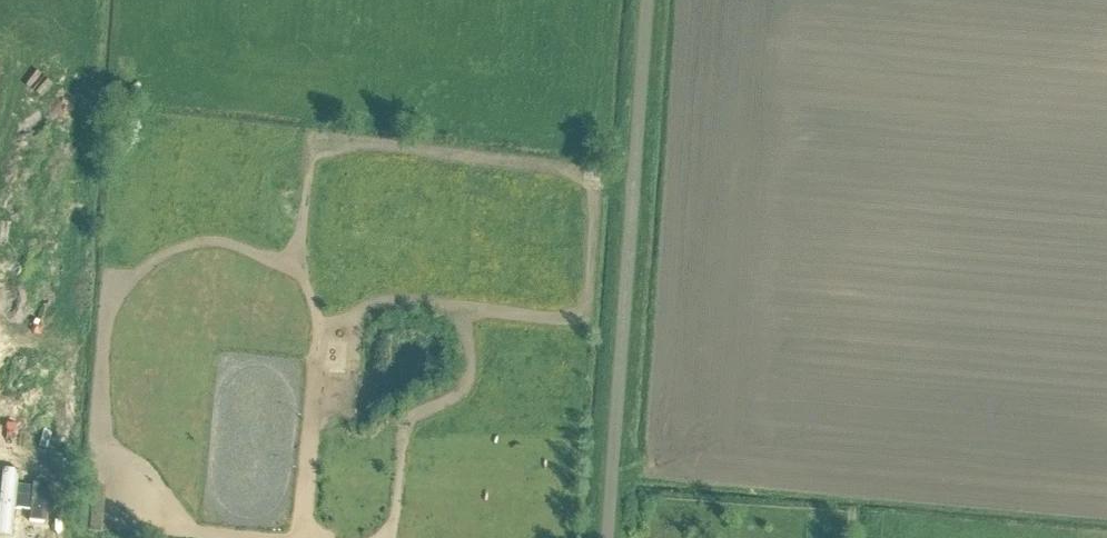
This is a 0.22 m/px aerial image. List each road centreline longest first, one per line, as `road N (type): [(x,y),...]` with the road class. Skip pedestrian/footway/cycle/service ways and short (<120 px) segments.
road 1 (unclassified): [(608,537),(645,0)]

